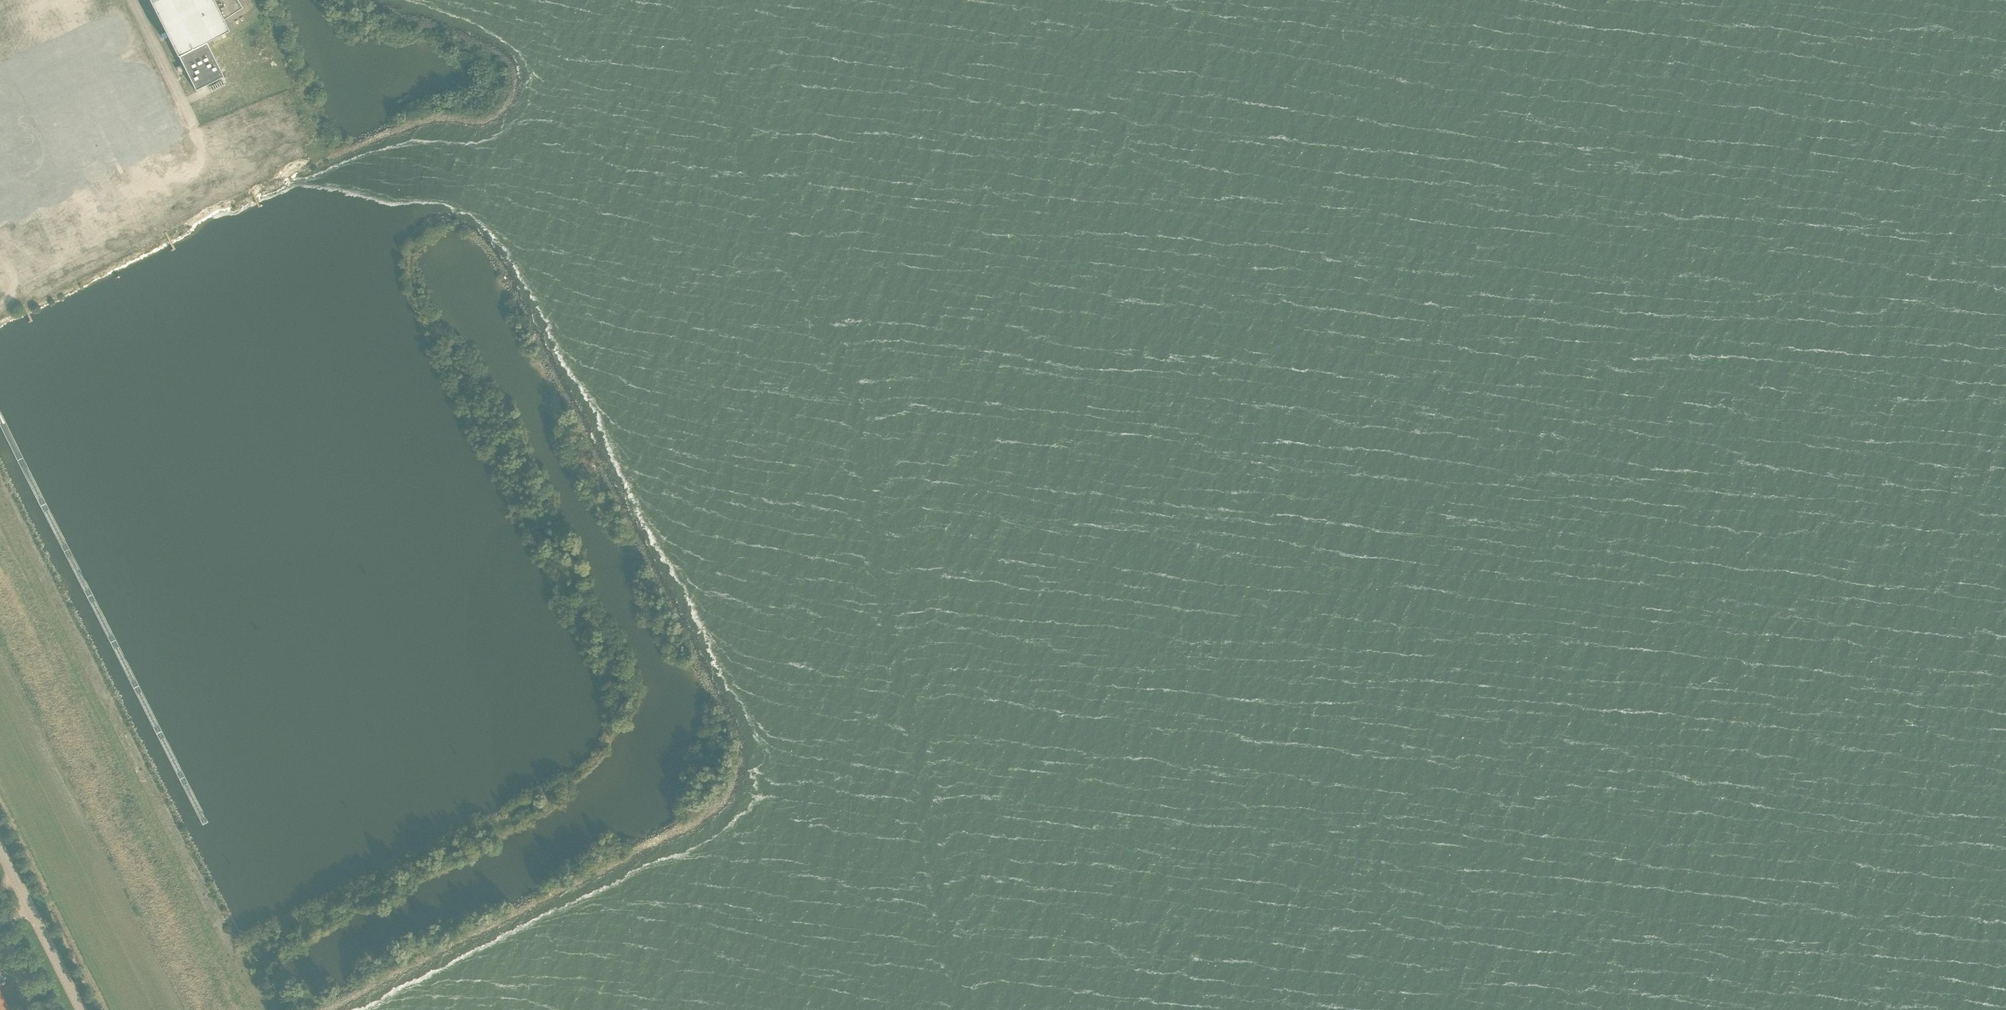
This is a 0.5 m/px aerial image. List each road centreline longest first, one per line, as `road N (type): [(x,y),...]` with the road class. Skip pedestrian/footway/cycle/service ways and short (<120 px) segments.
road 1 (tertiary): [(82,1009),(0,847)]

